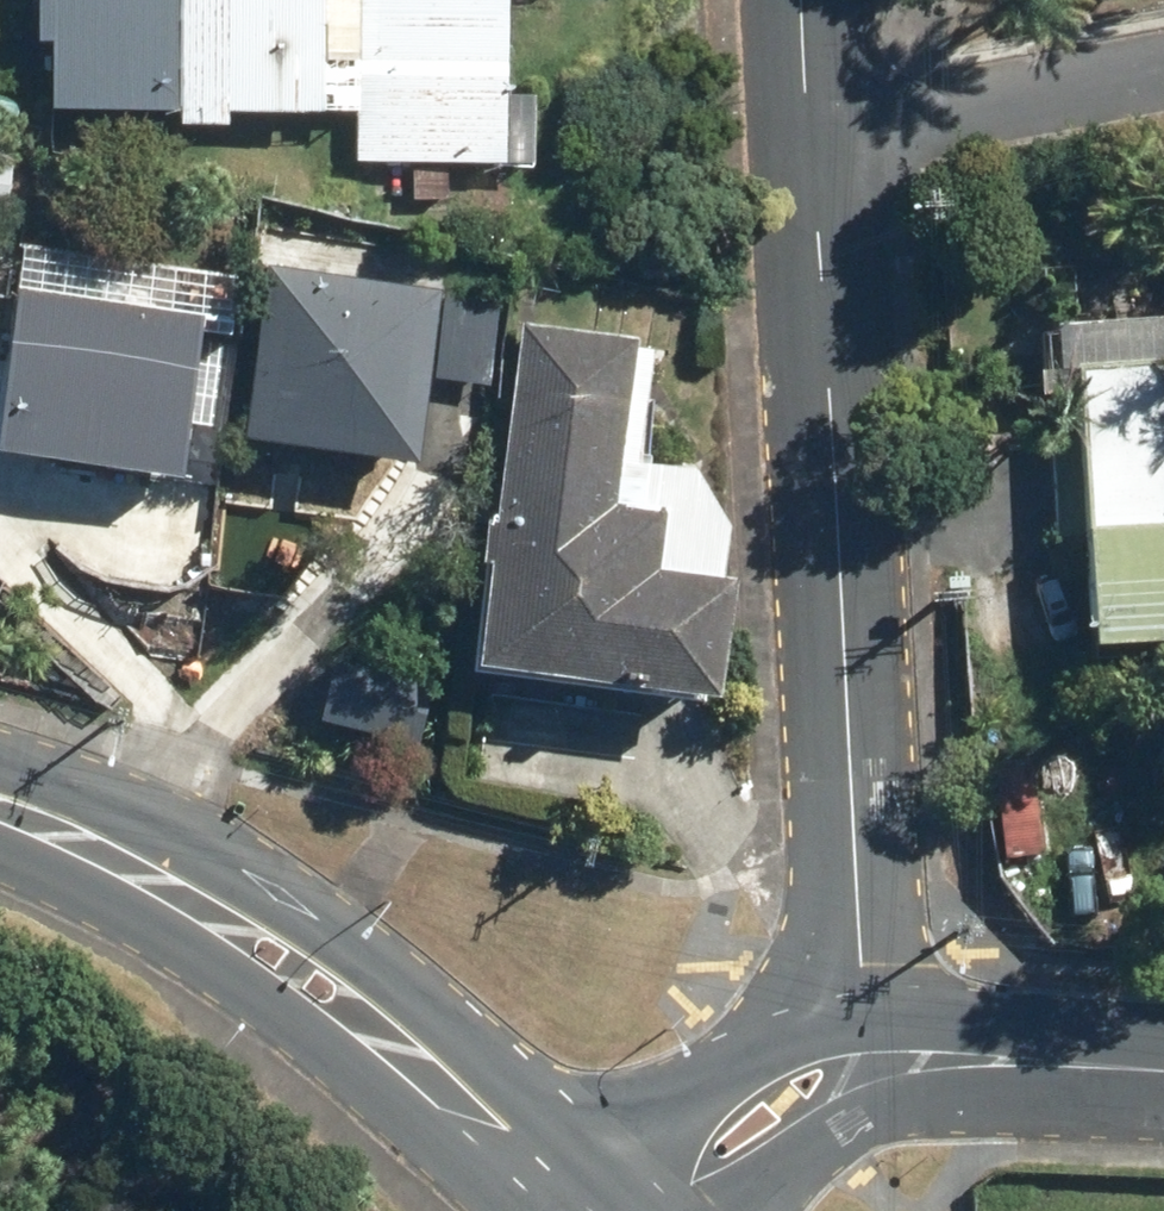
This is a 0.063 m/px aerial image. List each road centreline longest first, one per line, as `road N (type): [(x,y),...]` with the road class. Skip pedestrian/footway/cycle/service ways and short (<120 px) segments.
road 1 (residential): [(865,1048),(813,141)]
road 2 (residential): [(1163,75),(813,141)]
road 3 (tertiary): [(549,1189),(743,1061),(824,1045),(865,1048)]
road 4 (secondary): [(171,890),(326,930),(345,945),(415,1065)]
road 5 (secondary): [(415,1065),(290,1015),(255,989),(171,890)]
road 6 (secondary): [(0,809),(171,890)]
road 7 (secondary): [(415,1065),(549,1189)]
road 8 (tertiary): [(1163,1070),(985,1062)]
road 9 (tertiary): [(869,1102),(741,1210)]
road 10 (residential): [(813,141),(802,0)]
road 11 (tertiary): [(985,1062),(869,1102)]
road 12 (tertiary): [(865,1048),(985,1062)]

